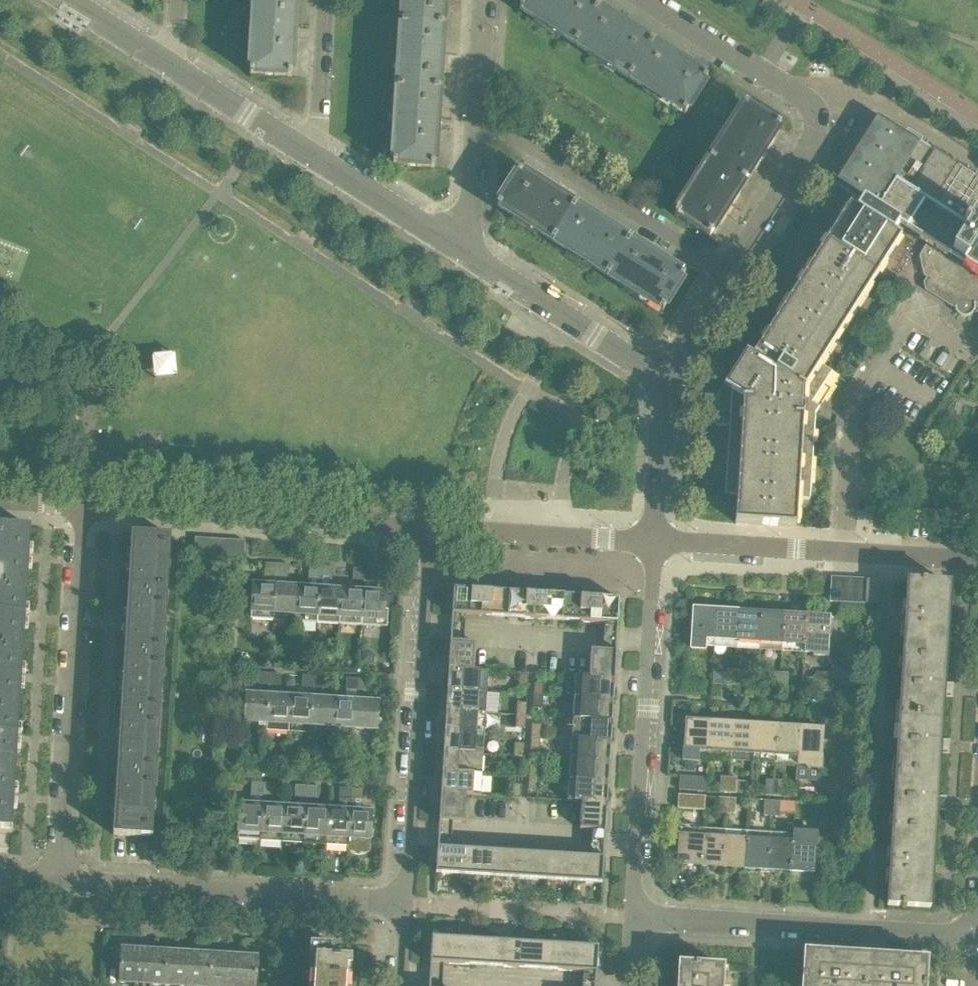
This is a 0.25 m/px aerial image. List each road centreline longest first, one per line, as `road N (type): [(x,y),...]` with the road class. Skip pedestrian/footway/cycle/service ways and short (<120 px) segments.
road 1 (residential): [(648,0),(818,112),(816,129),(728,271)]
road 2 (residential): [(633,918),(653,541)]
road 3 (residential): [(429,528),(406,902)]
road 4 (residential): [(83,506),(60,878)]
road 5 (residential): [(406,902),(60,878)]
road 6 (residential): [(83,506),(429,528)]
road 7 (residential): [(975,937),(633,918)]
road 8 (residential): [(653,541),(977,560)]
road 9 (residential): [(728,271),(477,116)]
road 10 (residential): [(662,381),(459,245)]
road 11 (residential): [(429,528),(653,541)]
road 12 (residential): [(459,245),(305,150)]
road 13 (residential): [(305,150),(163,58)]
road 14 (residential): [(653,541),(662,381)]
road 15 (residential): [(305,150),(318,129),(324,0)]
road 16 (residential): [(459,245),(468,225),(477,116)]
road 17 (residential): [(728,271),(662,381)]

